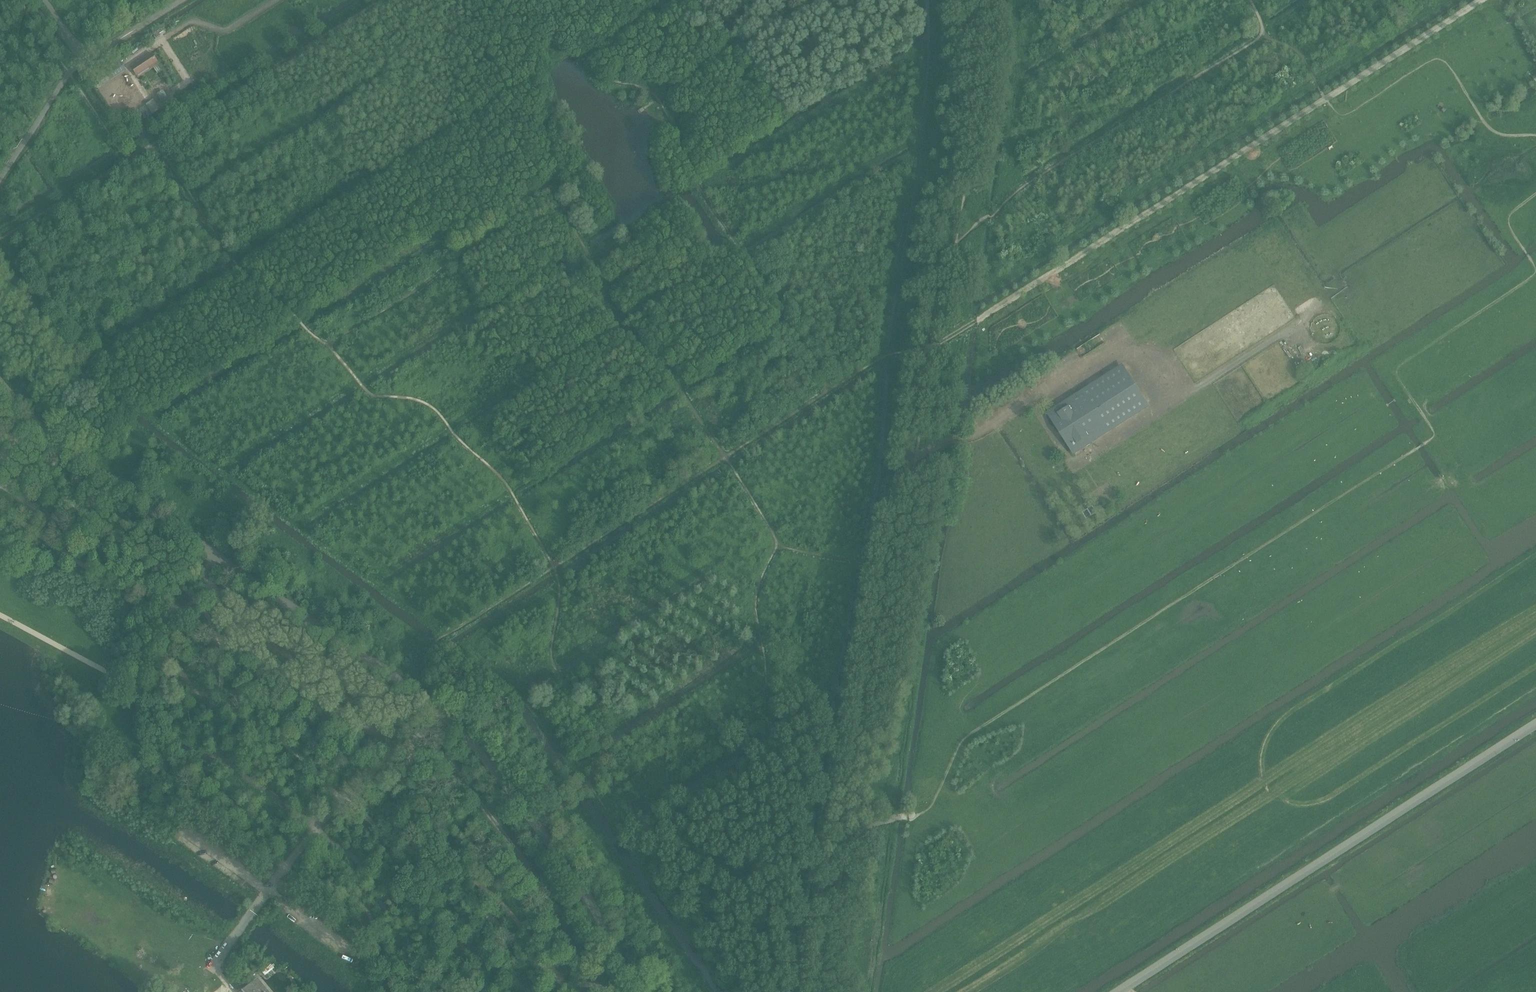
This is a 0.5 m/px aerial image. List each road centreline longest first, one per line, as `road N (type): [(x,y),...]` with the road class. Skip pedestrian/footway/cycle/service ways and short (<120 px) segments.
road 1 (unclassified): [(0,383),(38,426),(448,717),(541,829),(635,991)]
road 2 (track): [(921,353),(1484,0)]
road 3 (unclassified): [(808,991),(921,353)]

